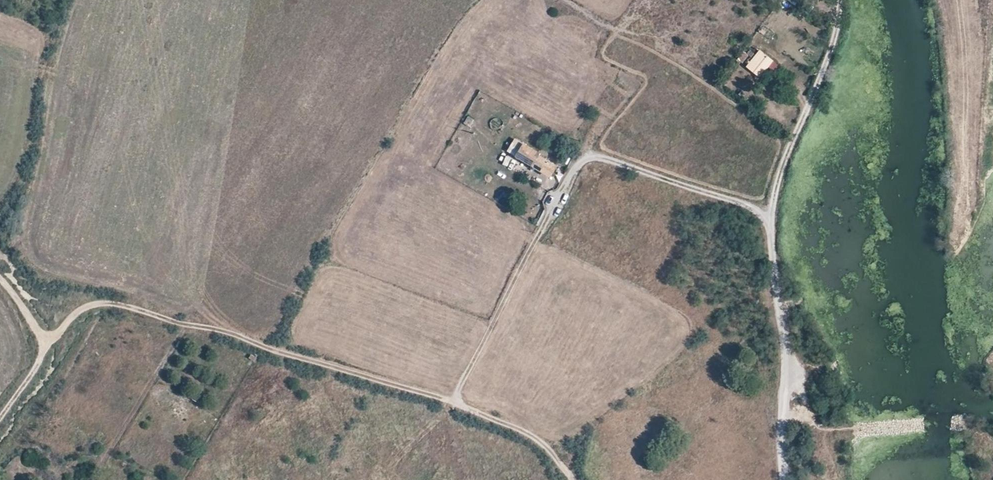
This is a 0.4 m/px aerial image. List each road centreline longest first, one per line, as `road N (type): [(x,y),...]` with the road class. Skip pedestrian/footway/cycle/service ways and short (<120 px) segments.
road 1 (track): [(0,277),(48,340),(82,311),(111,304),(190,323),(487,416),(541,443),(578,479)]
road 2 (track): [(785,479),(787,359),(771,217)]
road 3 (track): [(771,217),(597,158),(582,164),(556,212)]
road 4 (track): [(992,247),(970,0)]
road 5 (track): [(771,217),(828,64),(841,0)]
road 6 (track): [(454,403),(556,212)]
road 7 (track): [(91,479),(190,323)]

